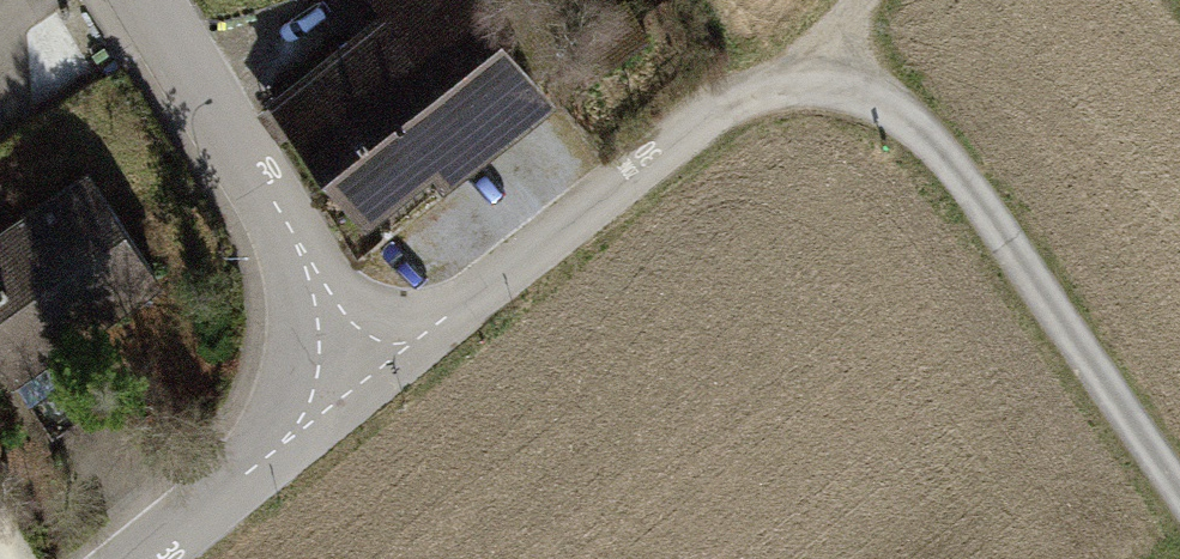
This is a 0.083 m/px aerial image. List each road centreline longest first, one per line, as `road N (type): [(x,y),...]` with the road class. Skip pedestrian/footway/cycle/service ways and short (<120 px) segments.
road 1 (residential): [(151,0),(308,268),(356,378),(145,558)]
road 2 (track): [(356,378),(457,312),(747,87)]
road 3 (track): [(747,87),(864,0)]

